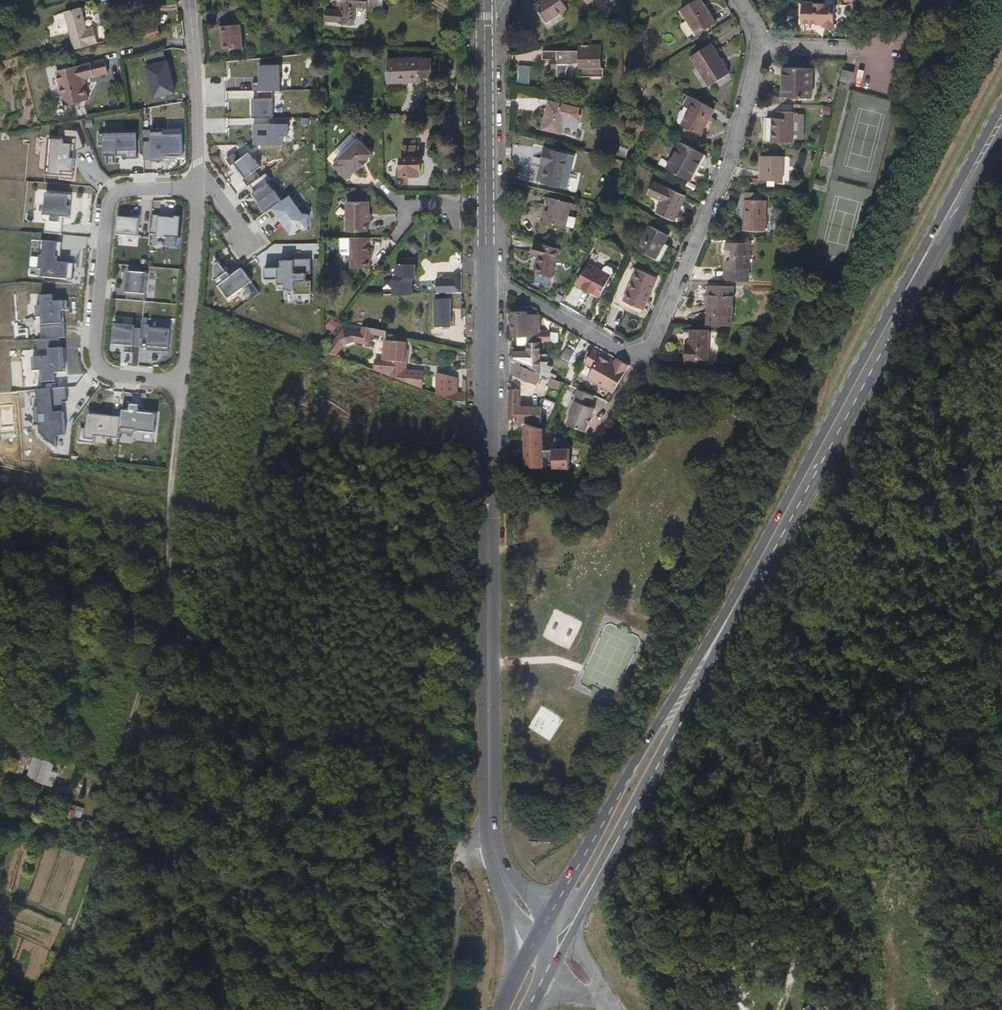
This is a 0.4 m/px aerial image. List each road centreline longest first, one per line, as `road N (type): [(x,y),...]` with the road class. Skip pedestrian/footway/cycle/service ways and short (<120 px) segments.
road 1 (track): [(36,1009),(109,817),(158,624),(177,433)]
road 2 (unclassified): [(488,278),(495,854)]
road 3 (residential): [(488,278),(636,361),(650,353),(726,162),(755,46)]
road 4 (primary): [(907,294),(733,614)]
road 5 (residential): [(199,187),(120,193),(104,208),(93,356),(113,377),(181,384)]
road 6 (primary): [(599,896),(733,614)]
road 7 (primary): [(733,614),(557,871)]
road 8 (unclassified): [(485,1),(488,278)]
road 9 (primary): [(1001,106),(907,294)]
road 10 (residential): [(181,384),(199,187)]
road 11 (primary): [(907,294),(1001,131)]
road 12 (residential): [(199,187),(190,0)]

